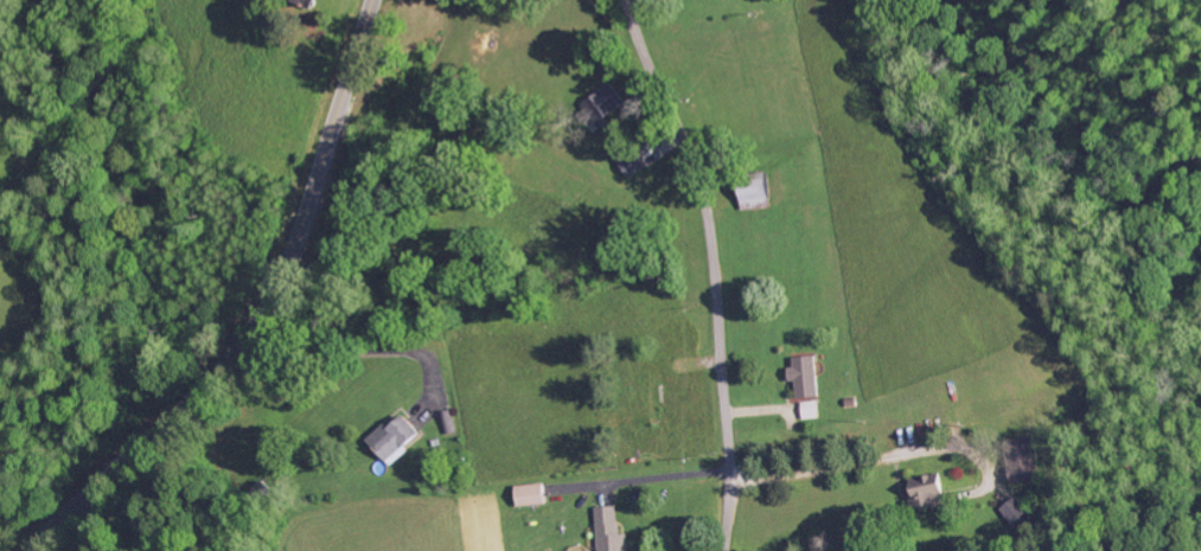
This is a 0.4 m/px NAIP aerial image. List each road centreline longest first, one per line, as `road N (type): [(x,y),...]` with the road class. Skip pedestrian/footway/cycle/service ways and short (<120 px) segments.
road 1 (secondary): [(50,550),(256,332),(372,0)]
road 2 (residential): [(727,550),(730,469),(710,223),(623,0)]

